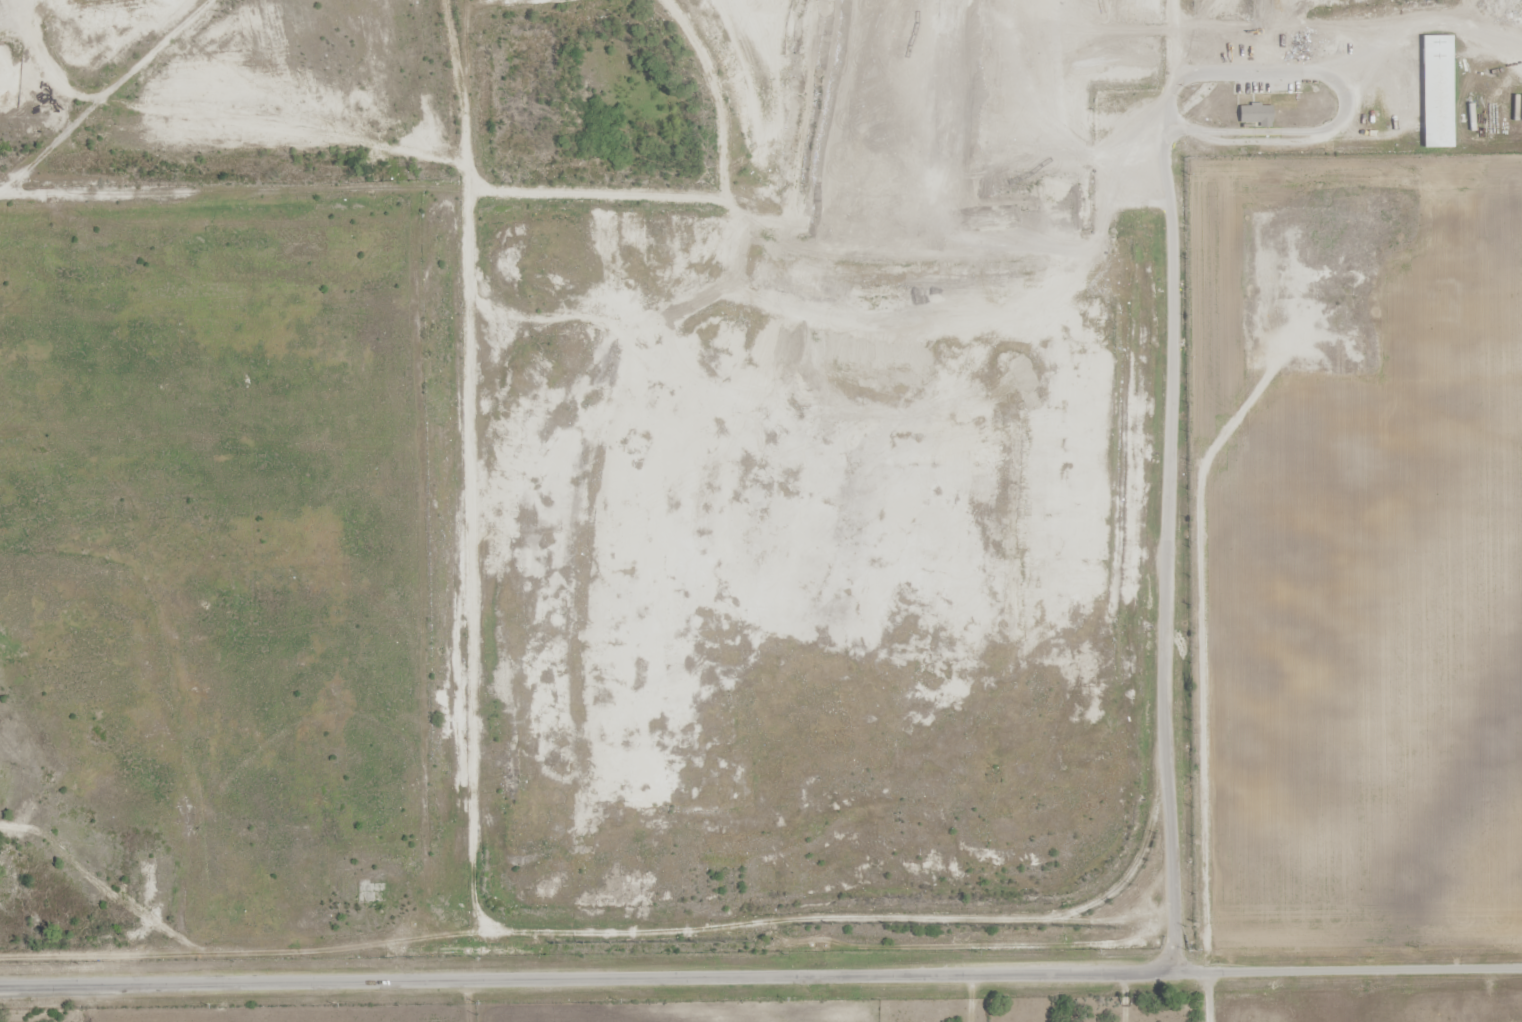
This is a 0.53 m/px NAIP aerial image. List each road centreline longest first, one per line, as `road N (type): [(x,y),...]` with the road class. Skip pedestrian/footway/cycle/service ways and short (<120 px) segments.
road 1 (residential): [(0,982),(1521,977)]

